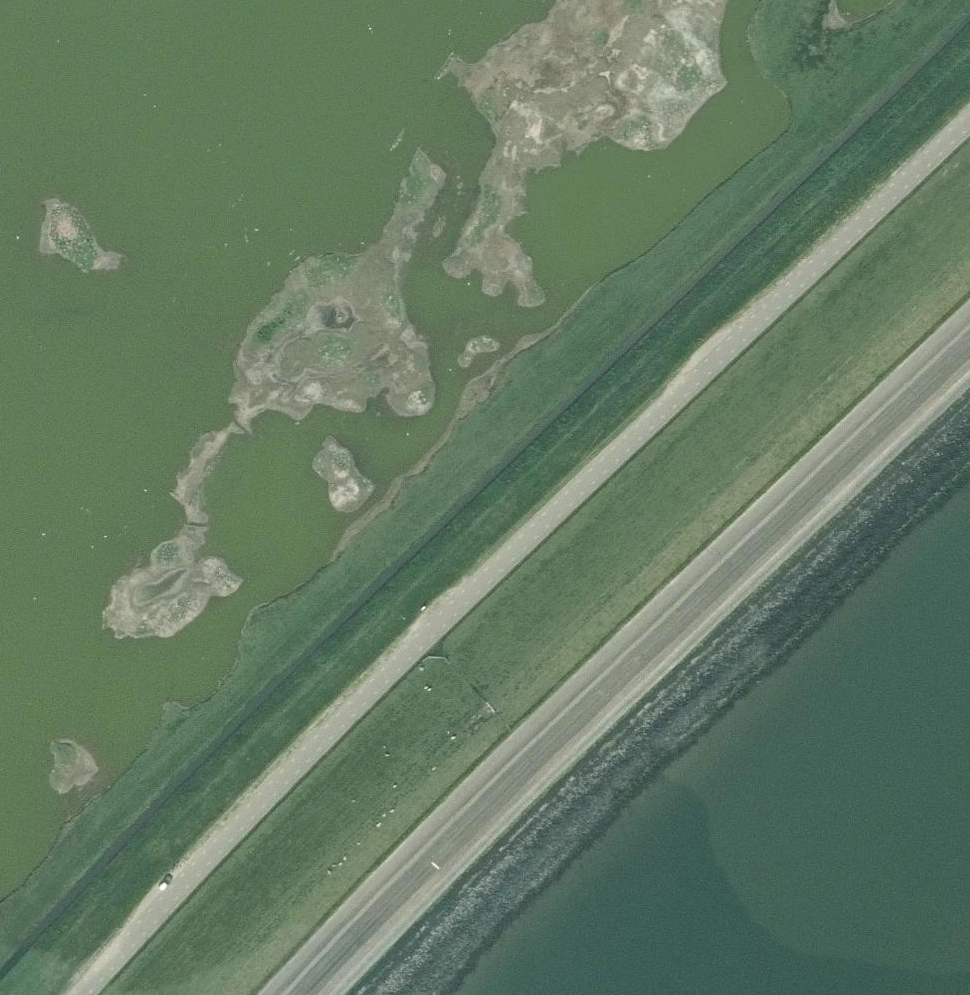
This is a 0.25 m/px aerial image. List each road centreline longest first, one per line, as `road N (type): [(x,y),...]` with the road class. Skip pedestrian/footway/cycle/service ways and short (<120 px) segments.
road 1 (tertiary): [(81,994),(344,718),(969,118)]

